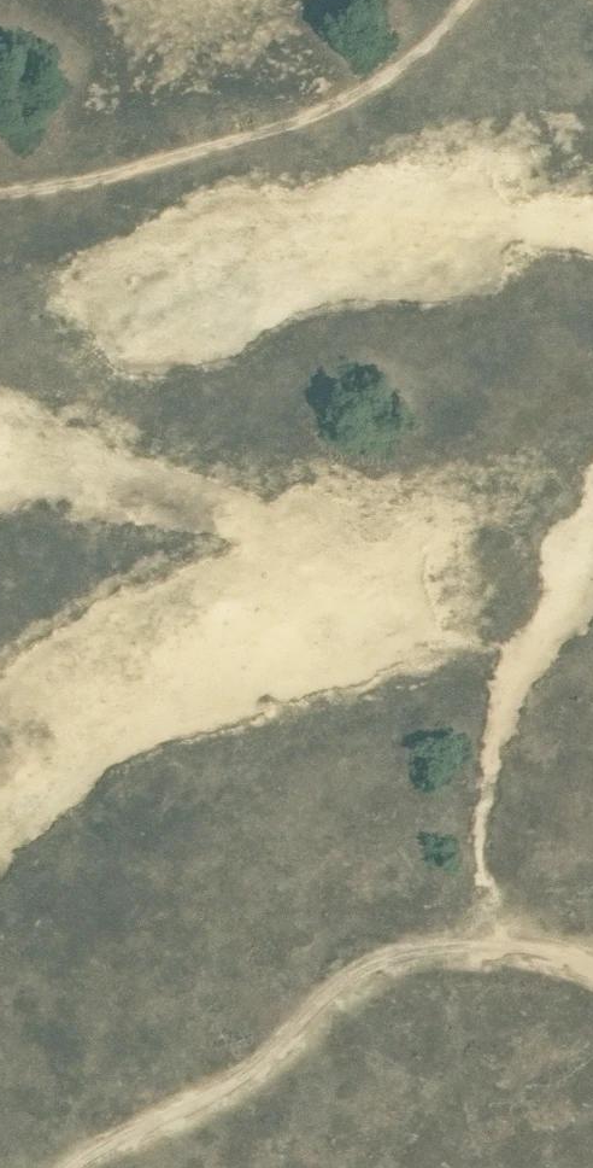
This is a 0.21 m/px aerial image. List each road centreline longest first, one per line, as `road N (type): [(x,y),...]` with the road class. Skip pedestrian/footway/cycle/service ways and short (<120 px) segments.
road 1 (track): [(0,182),(138,160),(313,104),(419,40),(449,0)]

